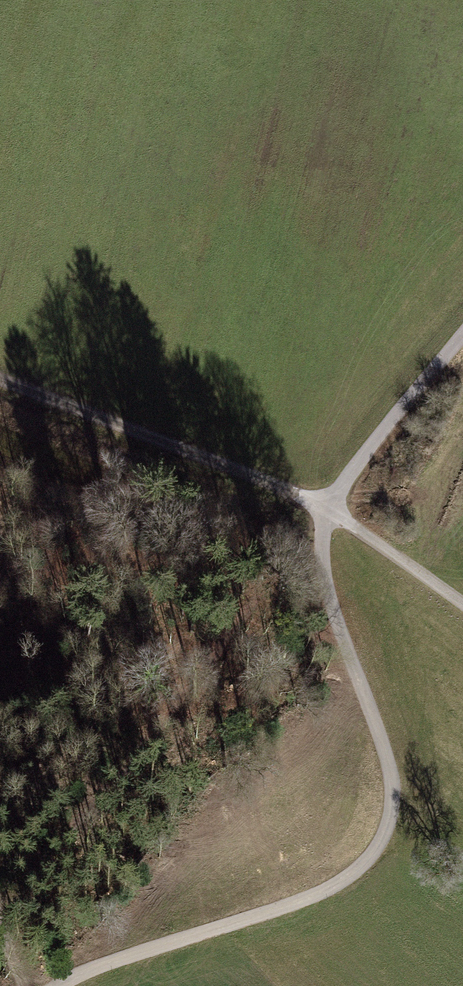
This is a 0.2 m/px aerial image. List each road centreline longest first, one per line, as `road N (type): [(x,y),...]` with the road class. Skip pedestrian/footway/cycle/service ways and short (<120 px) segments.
road 1 (track): [(66,985),(340,884),(370,858),(389,824),(394,782),(331,599),(324,527),(402,406),(462,333)]
road 2 (track): [(0,377),(332,504),(462,602)]

